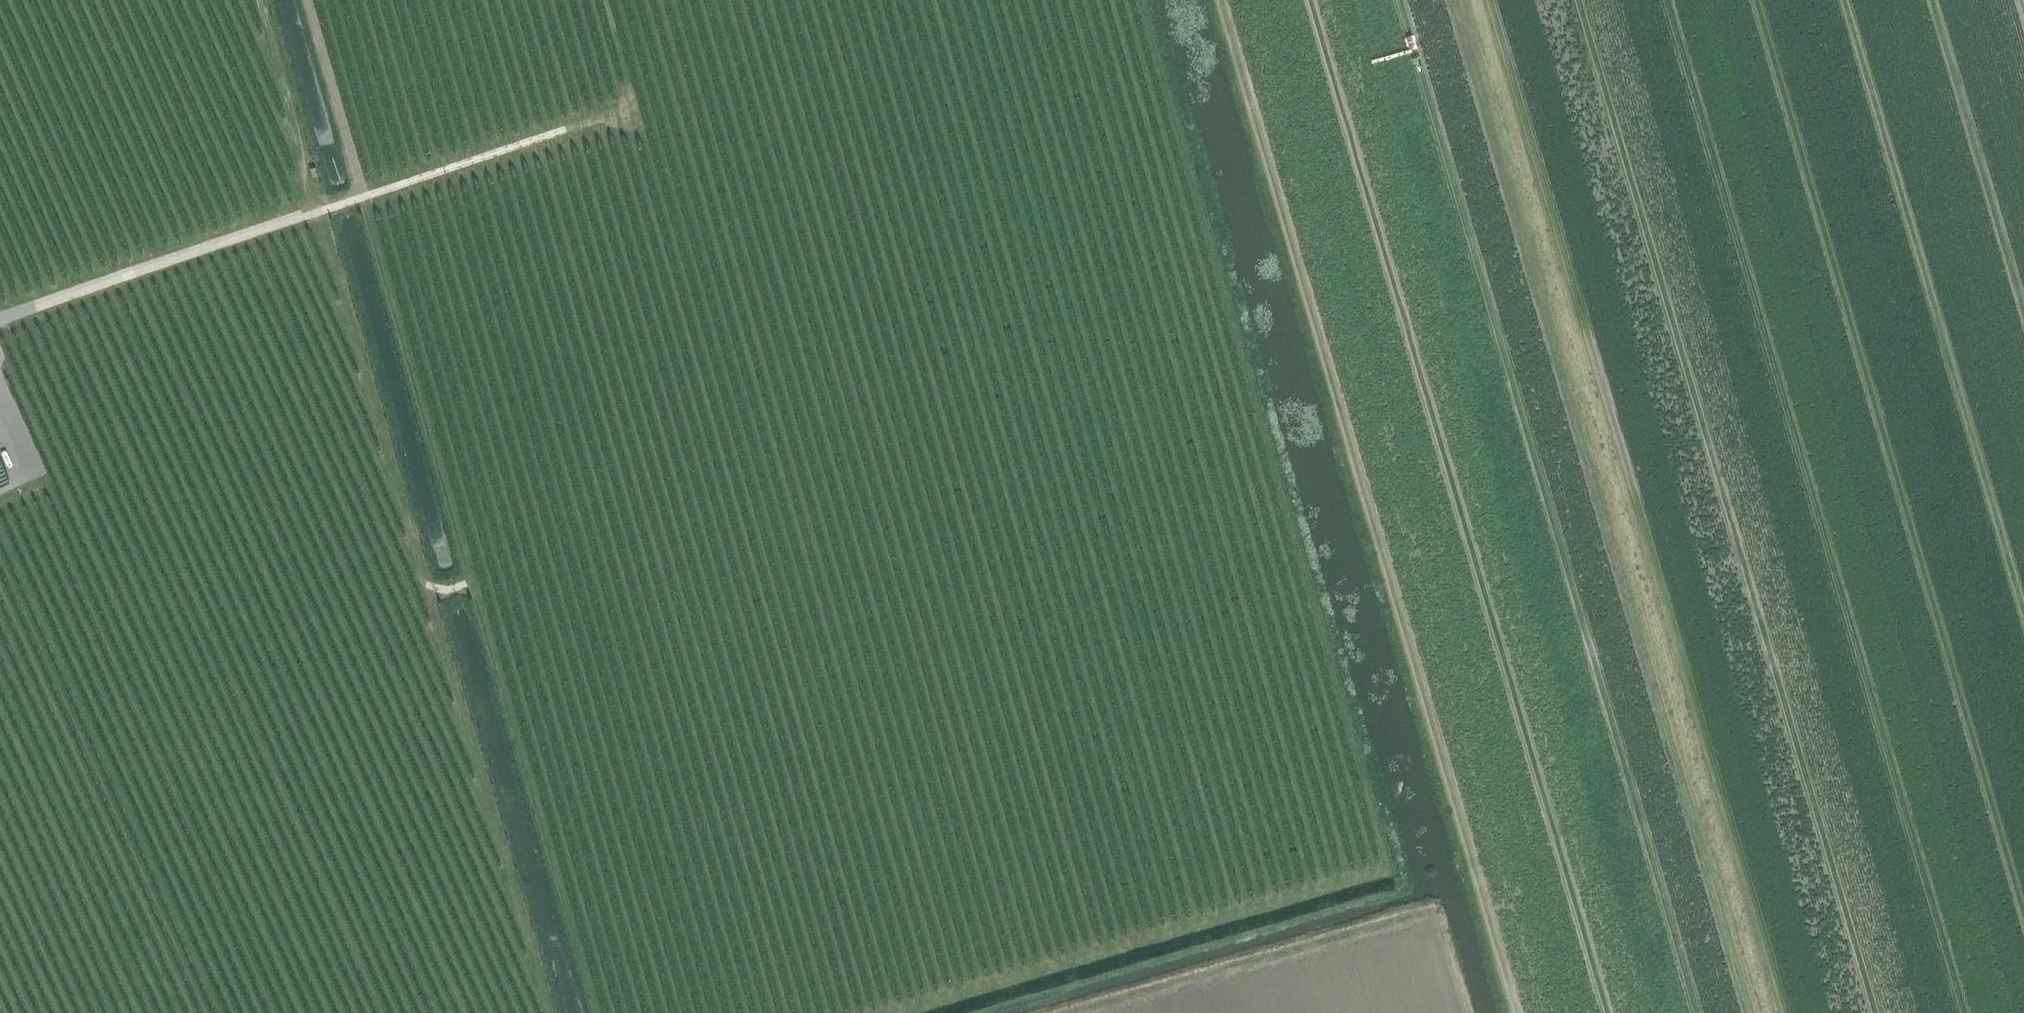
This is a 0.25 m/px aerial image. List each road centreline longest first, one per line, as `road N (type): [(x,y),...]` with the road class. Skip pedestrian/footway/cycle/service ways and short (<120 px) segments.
road 1 (track): [(0,319),(572,129)]
road 2 (track): [(549,1012),(431,593),(472,582)]

